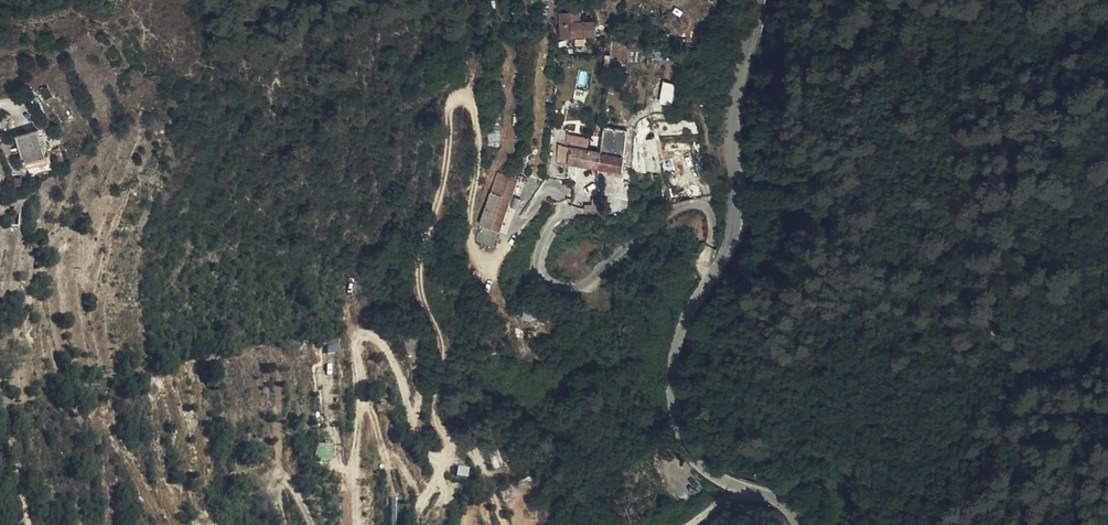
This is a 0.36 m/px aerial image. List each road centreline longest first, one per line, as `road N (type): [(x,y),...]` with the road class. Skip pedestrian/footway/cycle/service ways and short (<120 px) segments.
road 1 (tertiary): [(765,0),(731,128),(734,228),(680,352),(676,387),(695,463),(716,481),(784,502),(803,524)]

